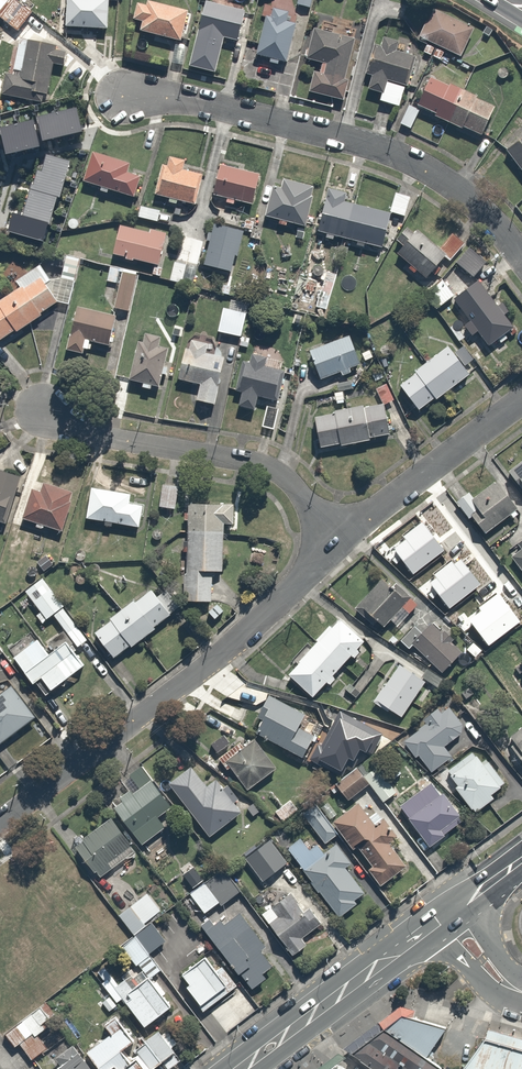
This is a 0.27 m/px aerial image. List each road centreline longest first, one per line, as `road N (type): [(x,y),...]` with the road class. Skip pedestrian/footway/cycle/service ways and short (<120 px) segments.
road 1 (residential): [(343,539),(214,660),(0,824)]
road 2 (residential): [(521,259),(479,205),(424,166),(362,142),(184,99),(125,96)]
road 3 (residential): [(343,539),(272,470),(82,434),(47,412)]
road 4 (secondary): [(429,929),(242,1068)]
road 5 (residential): [(521,396),(343,539)]

